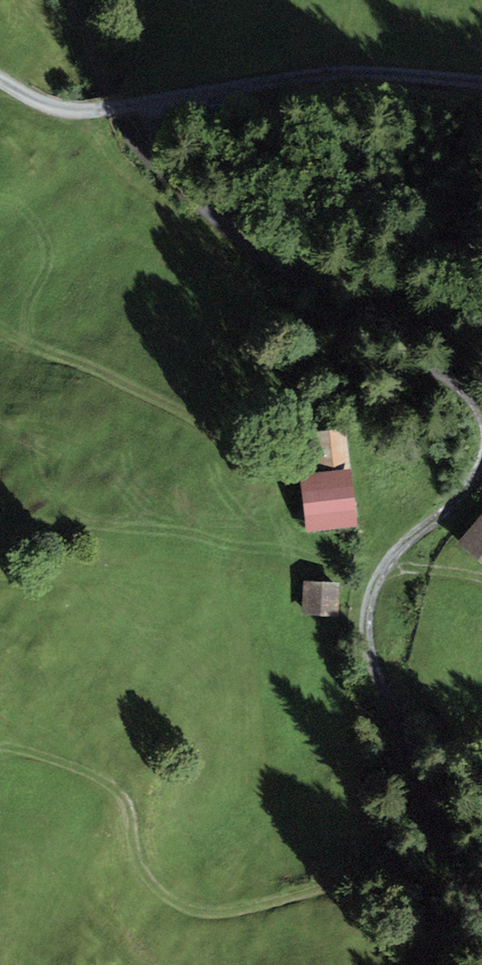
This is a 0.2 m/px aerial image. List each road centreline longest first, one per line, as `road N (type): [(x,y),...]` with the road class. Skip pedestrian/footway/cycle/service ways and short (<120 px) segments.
road 1 (track): [(64,0),(125,135),(158,174),(269,261),(366,315),(464,393),(481,421),(481,462),(463,493),(383,575),(365,620),(375,663),(481,915)]
road 2 (track): [(471,894),(364,876),(231,912),(191,909),(159,890),(139,864),(122,800),(100,775),(0,739)]
road 3 (unclassified): [(0,79),(51,107),(99,110),(323,76),(481,84)]

